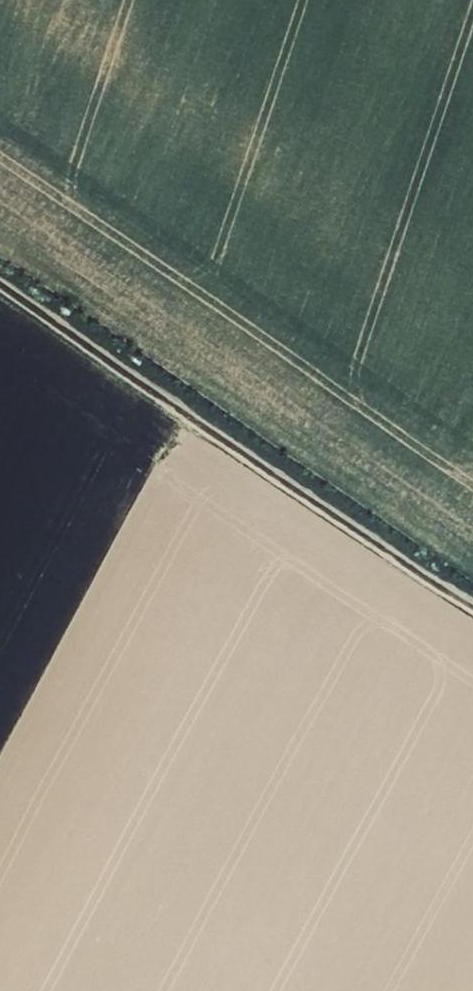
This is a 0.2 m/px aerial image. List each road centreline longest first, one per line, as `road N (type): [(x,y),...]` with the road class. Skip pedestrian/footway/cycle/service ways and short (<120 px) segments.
road 1 (track): [(0,281),(472,609)]

